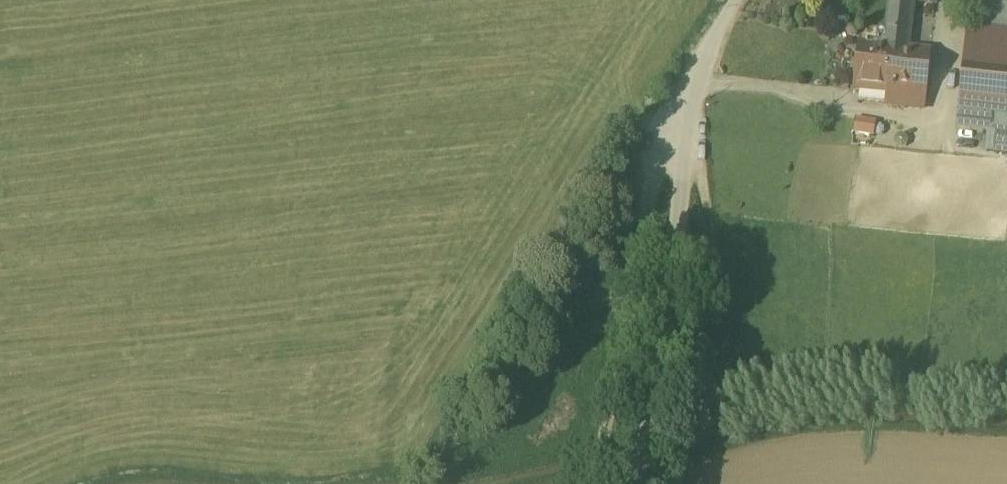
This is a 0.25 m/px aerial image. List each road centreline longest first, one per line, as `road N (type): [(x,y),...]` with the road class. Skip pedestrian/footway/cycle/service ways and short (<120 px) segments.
road 1 (unclassified): [(642,483),(689,138),(710,59),(741,0)]
road 2 (track): [(589,483),(606,442),(658,167),(689,138)]
road 3 (track): [(702,399),(715,246),(702,161),(689,138)]

